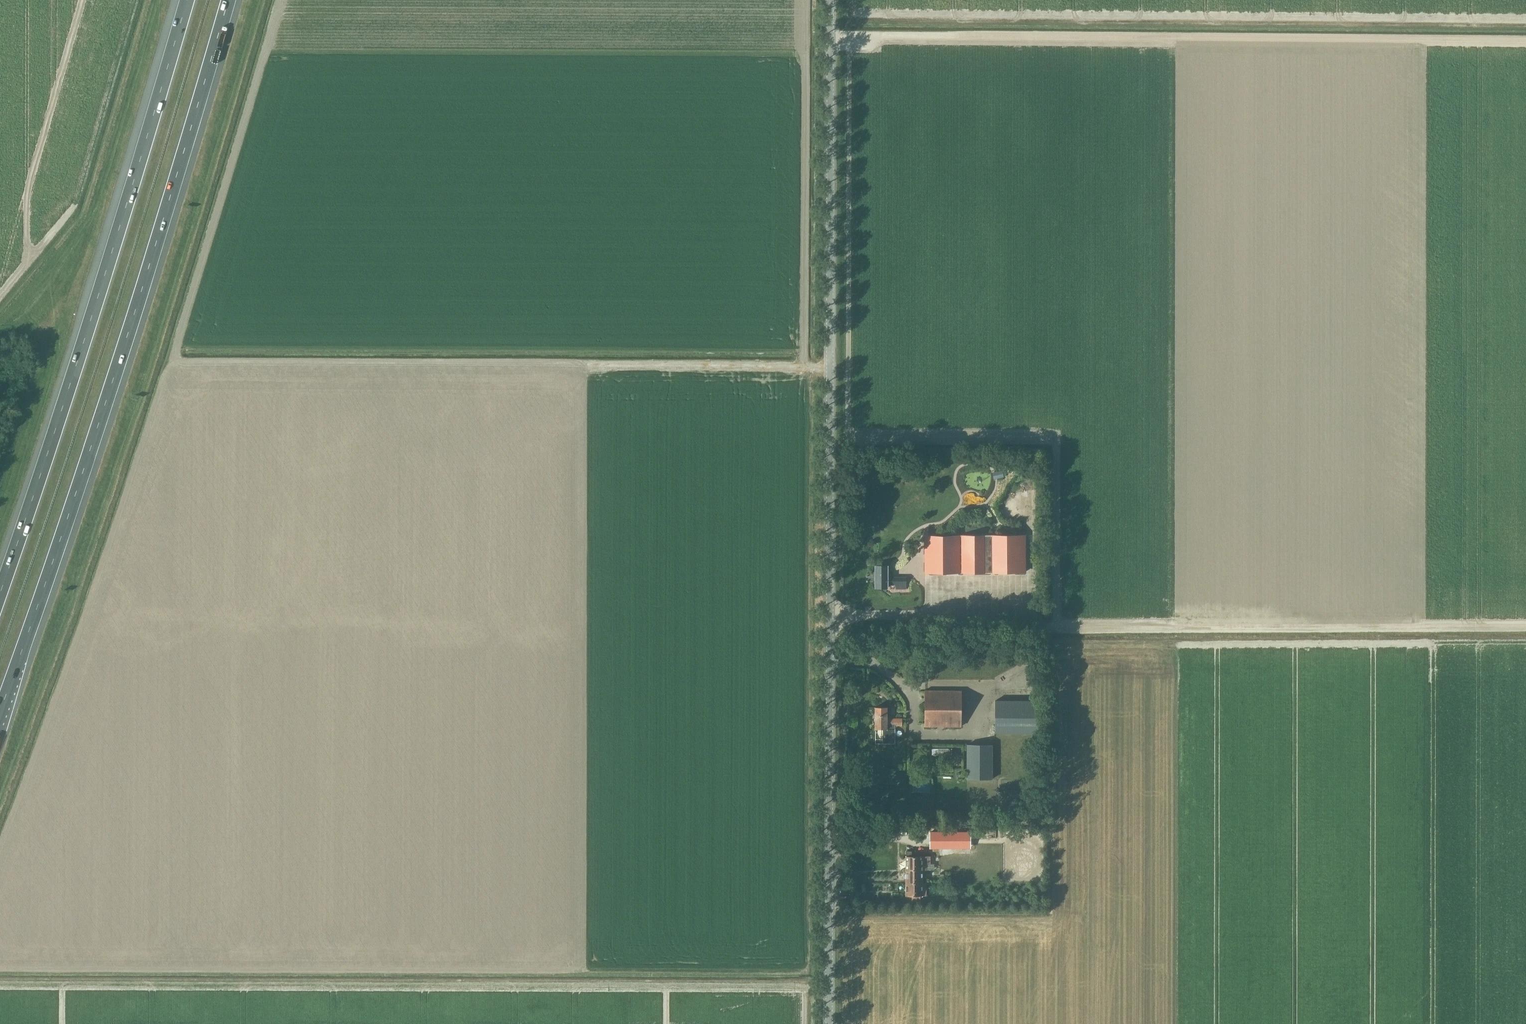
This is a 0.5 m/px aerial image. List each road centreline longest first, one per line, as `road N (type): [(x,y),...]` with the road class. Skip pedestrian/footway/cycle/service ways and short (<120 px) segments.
road 1 (unclassified): [(829,1023),(830,0)]
road 2 (motorway): [(0,709),(149,264),(228,0)]
road 3 (motorway): [(186,0),(0,590)]

